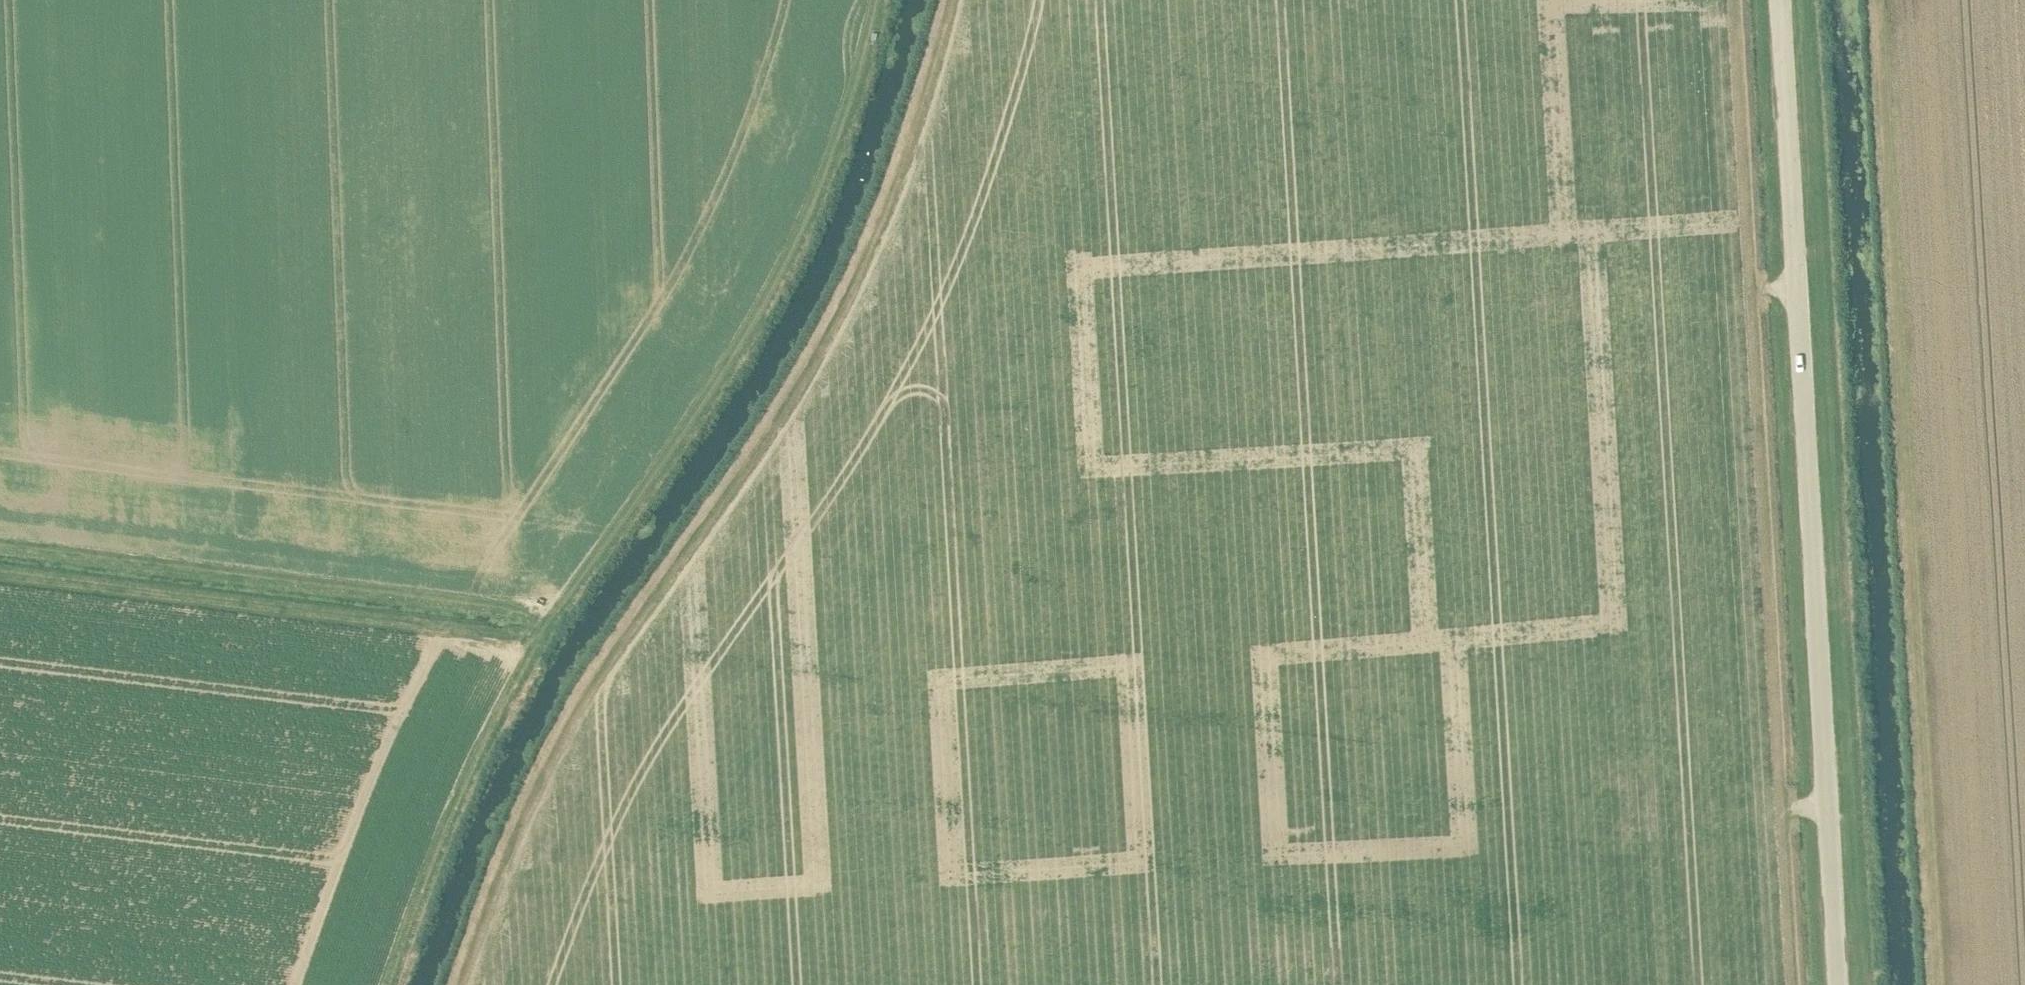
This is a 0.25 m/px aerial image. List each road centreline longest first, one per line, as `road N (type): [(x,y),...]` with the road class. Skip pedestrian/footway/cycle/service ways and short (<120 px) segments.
road 1 (unclassified): [(1837,984),(1779,0)]

